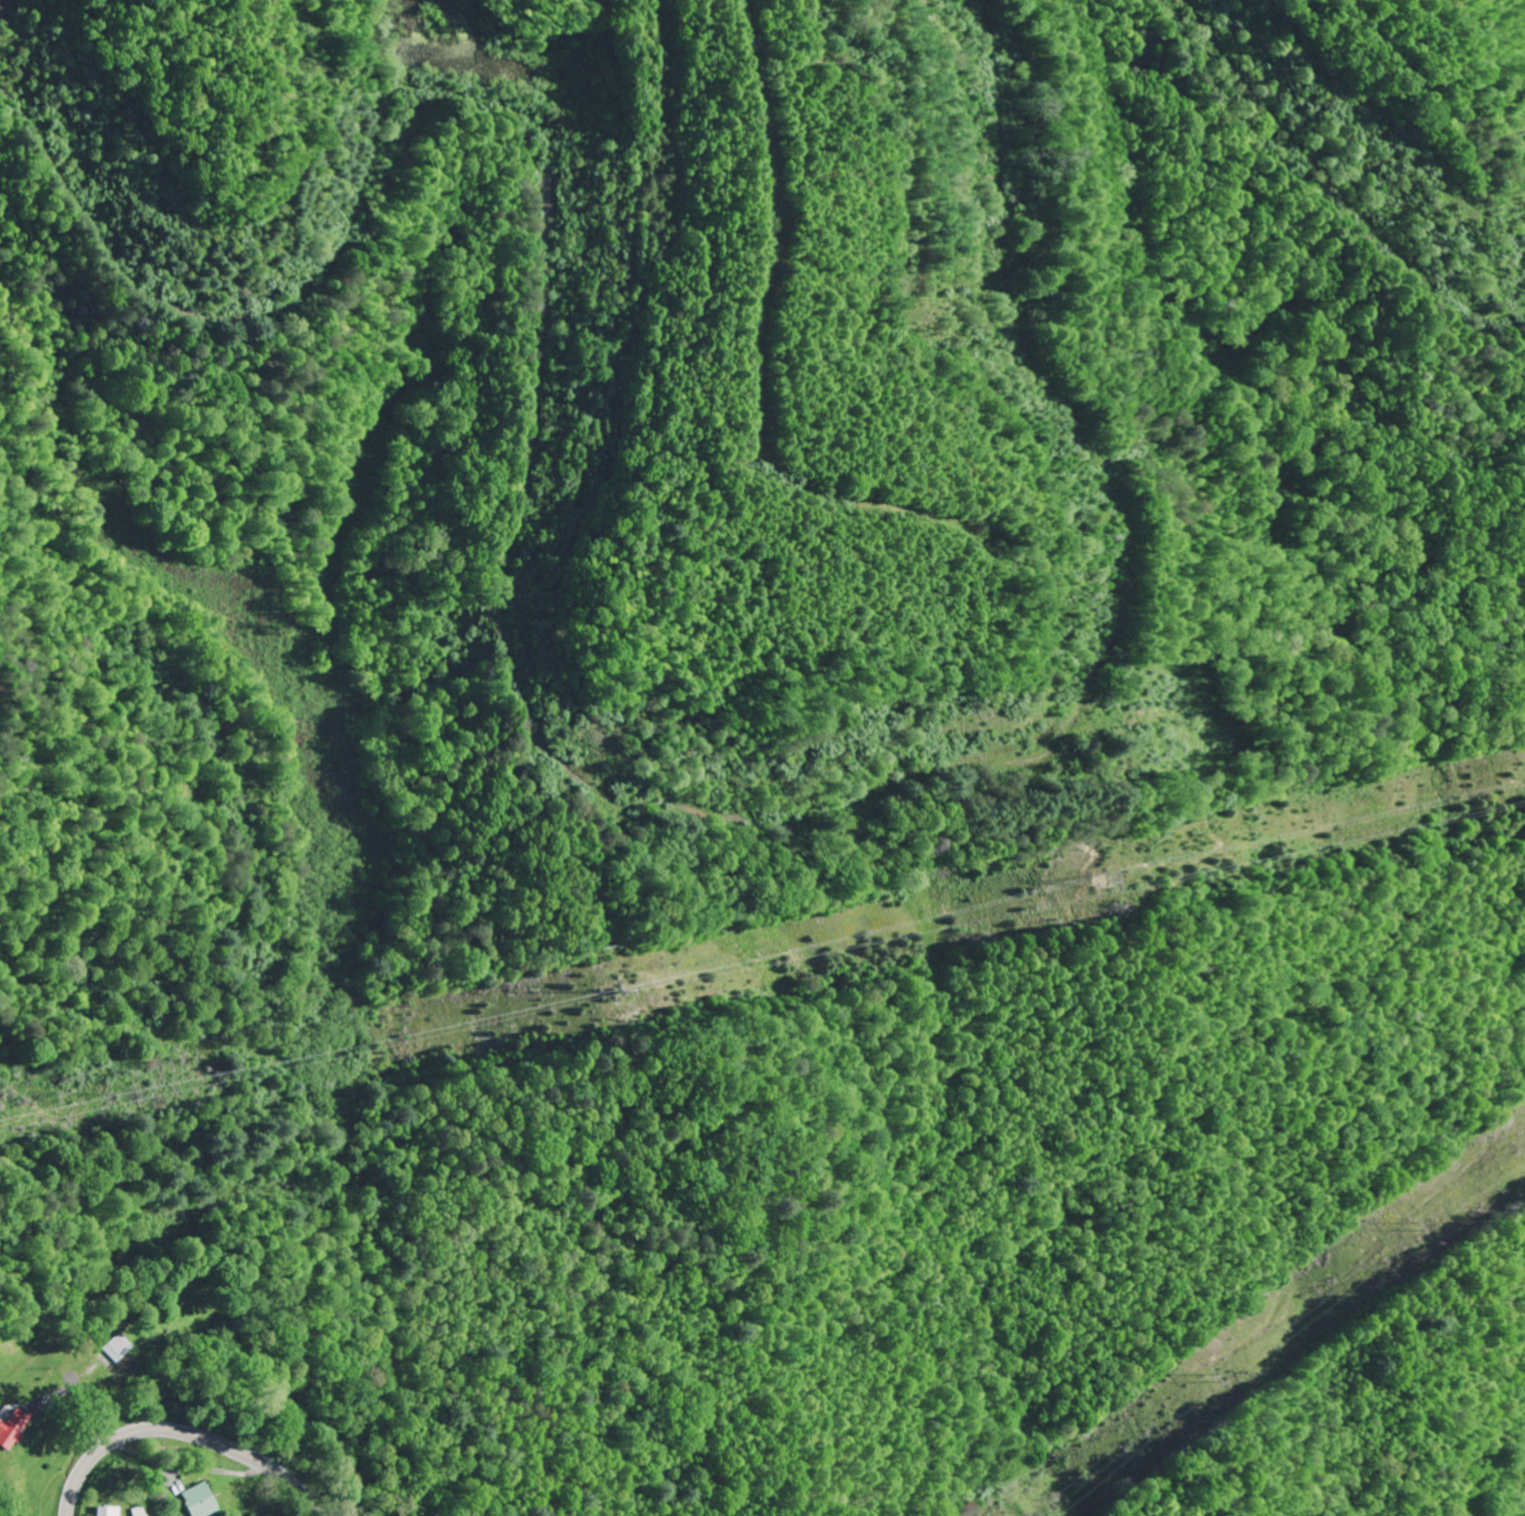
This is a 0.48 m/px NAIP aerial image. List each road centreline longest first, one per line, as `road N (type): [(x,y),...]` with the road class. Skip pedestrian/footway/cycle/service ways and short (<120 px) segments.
road 1 (track): [(544,162),(542,357),(502,570),(514,683),(532,728),(566,769),(607,798),(649,811),(754,822),(818,815),(982,755),(1061,719),(1076,702),(1117,626),(1127,551),(1107,468),(1025,336),(1008,287),(999,91),(986,0)]
road 2 (track): [(1194,0),(1323,167),(1420,267),(1458,301),(1524,309)]
road 3 (secondary): [(314,1515),(296,1489),(257,1460),(165,1427),(109,1442),(82,1472),(68,1515)]

